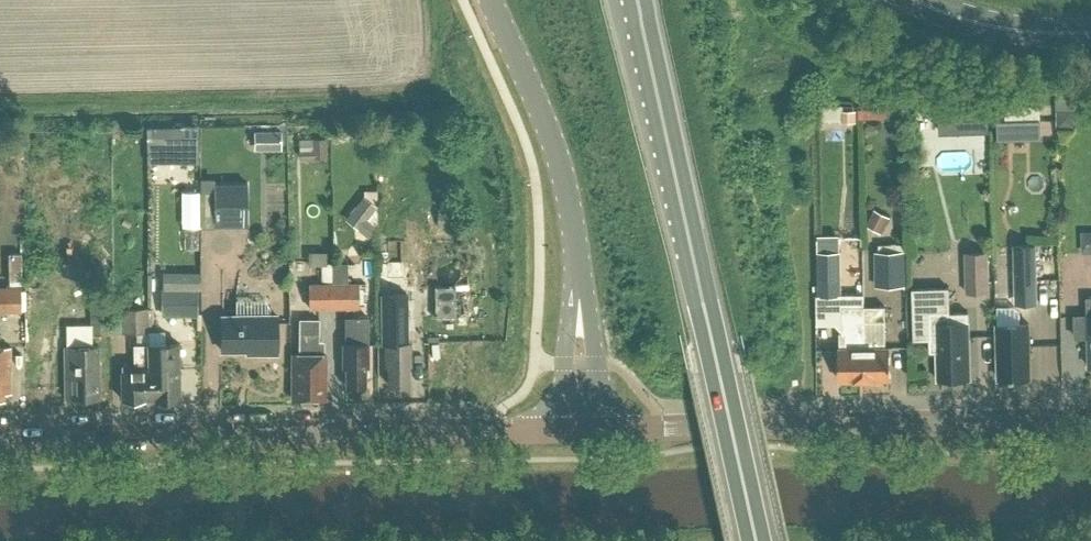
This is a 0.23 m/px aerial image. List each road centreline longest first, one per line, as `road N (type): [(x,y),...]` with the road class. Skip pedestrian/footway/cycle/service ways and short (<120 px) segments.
road 1 (secondary): [(0,438),(580,428)]
road 2 (trunk): [(758,540),(637,0)]
road 3 (secondary): [(580,428),(1090,418)]
road 4 (tertiary): [(580,428),(573,229),(554,147),(489,0)]
road 5 (secondary): [(921,0),(1040,31),(1090,30)]

